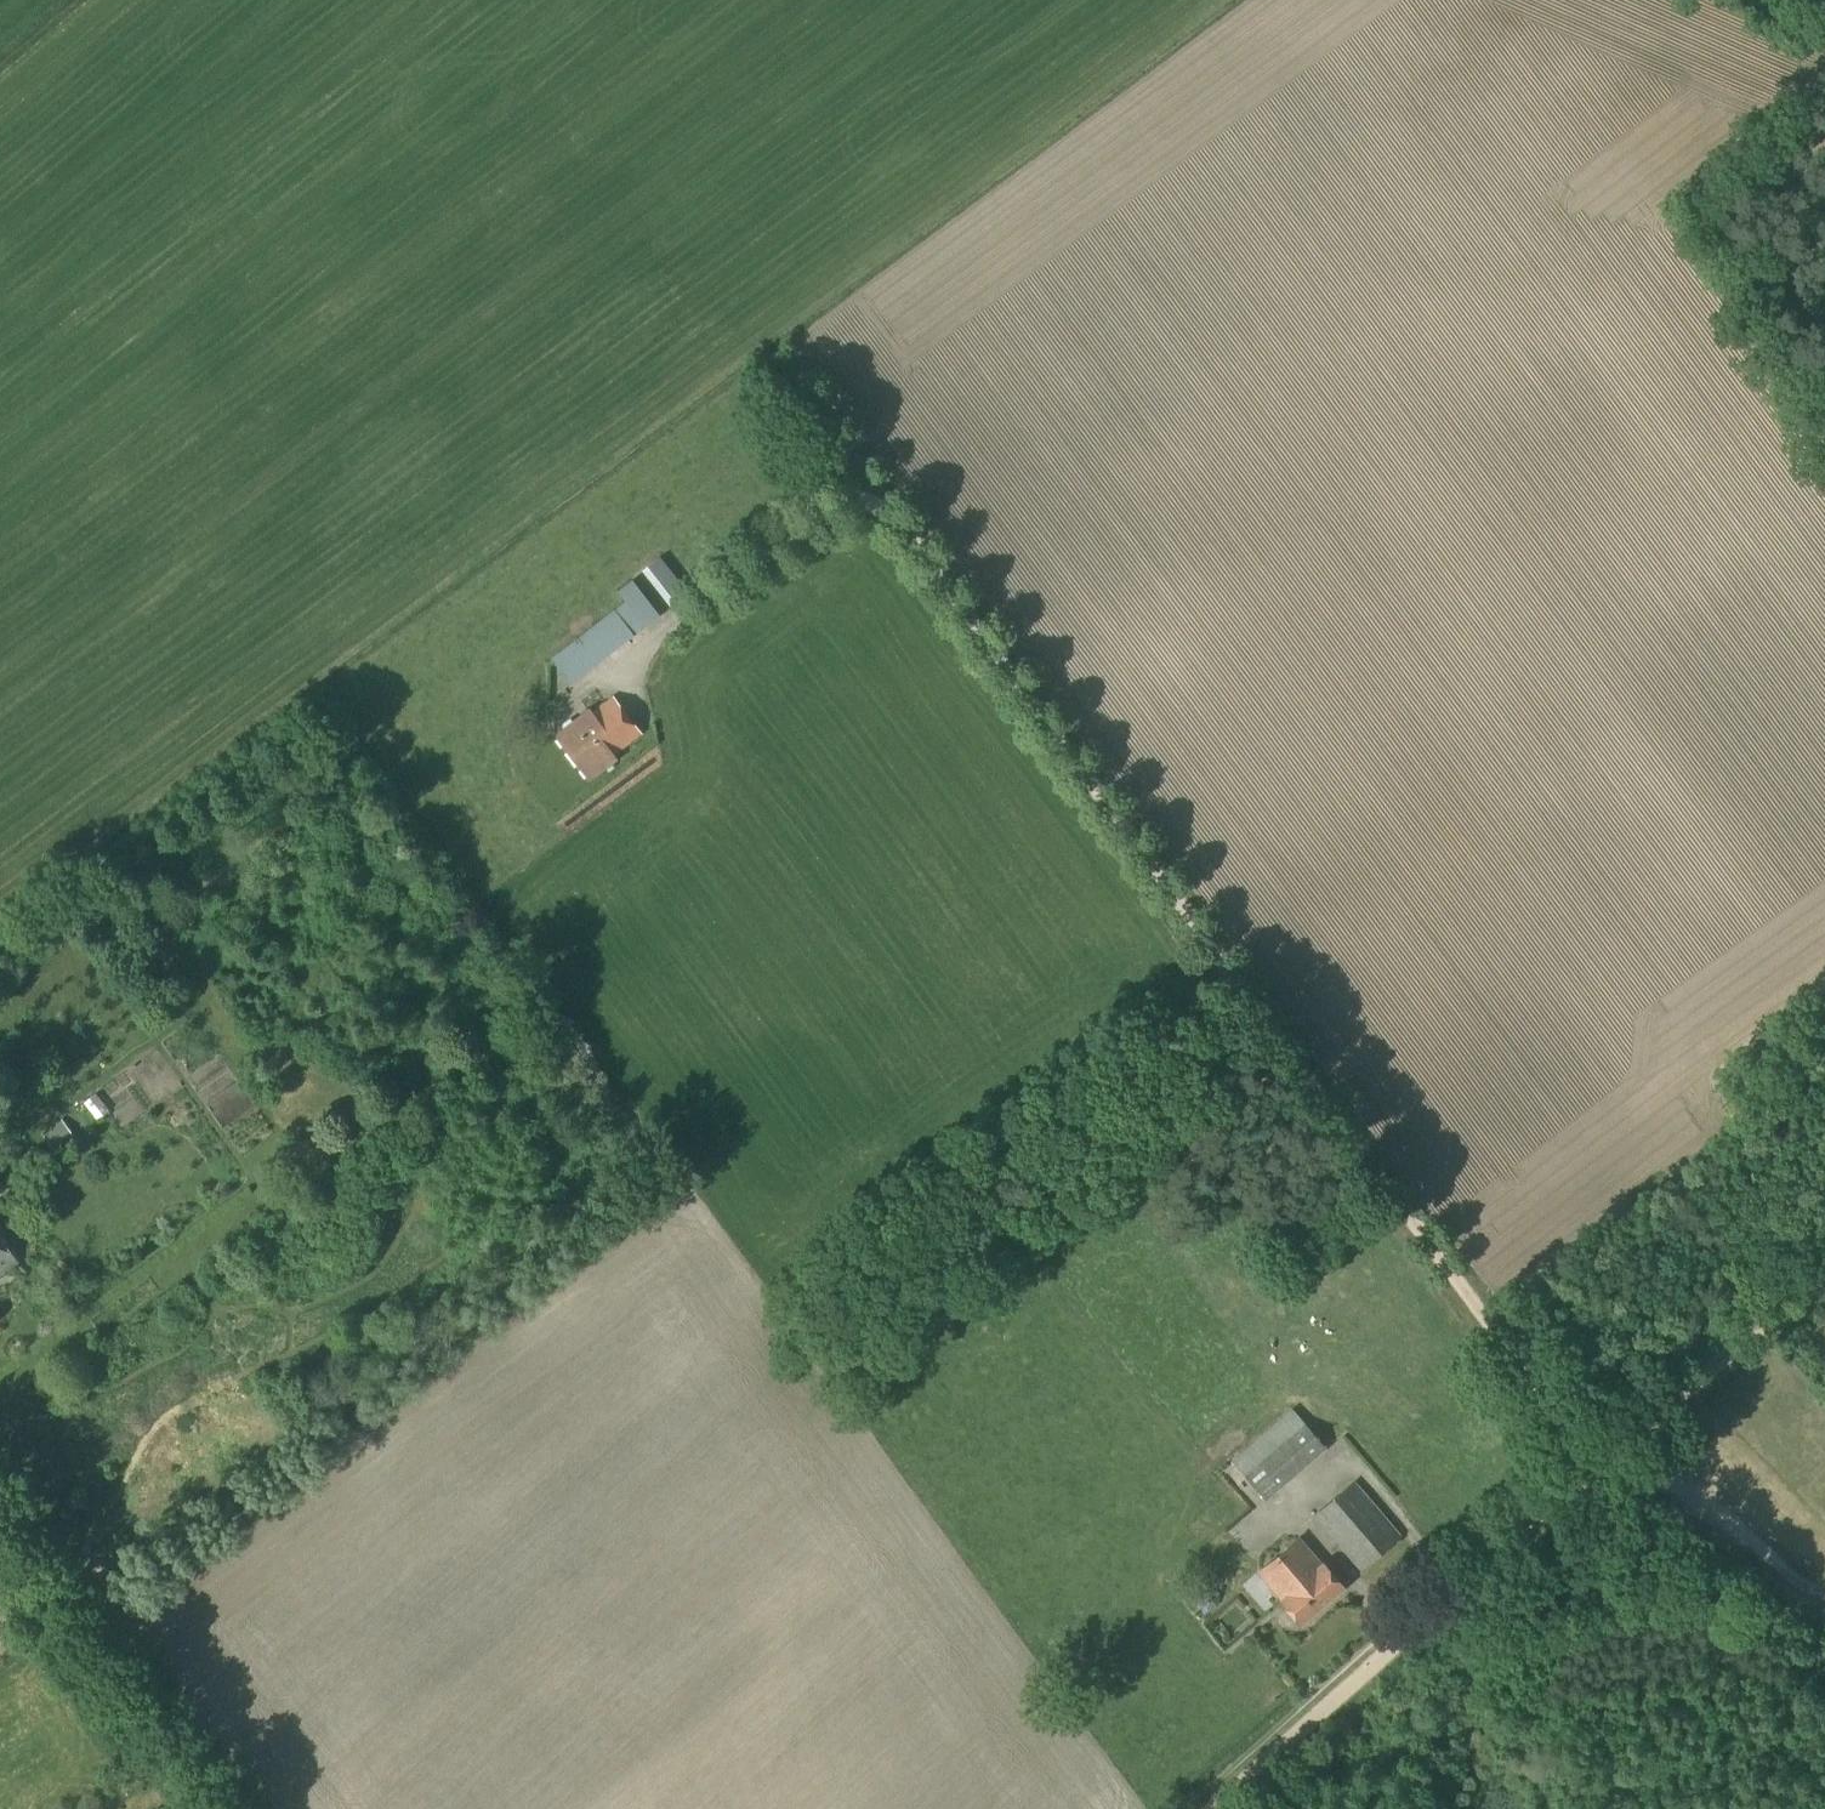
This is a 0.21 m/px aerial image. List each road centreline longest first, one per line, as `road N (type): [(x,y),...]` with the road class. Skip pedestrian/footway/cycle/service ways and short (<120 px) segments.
road 1 (track): [(1206,1808),(1495,1564),(1824,1261)]
road 2 (unclassified): [(203,1808),(0,1535)]

